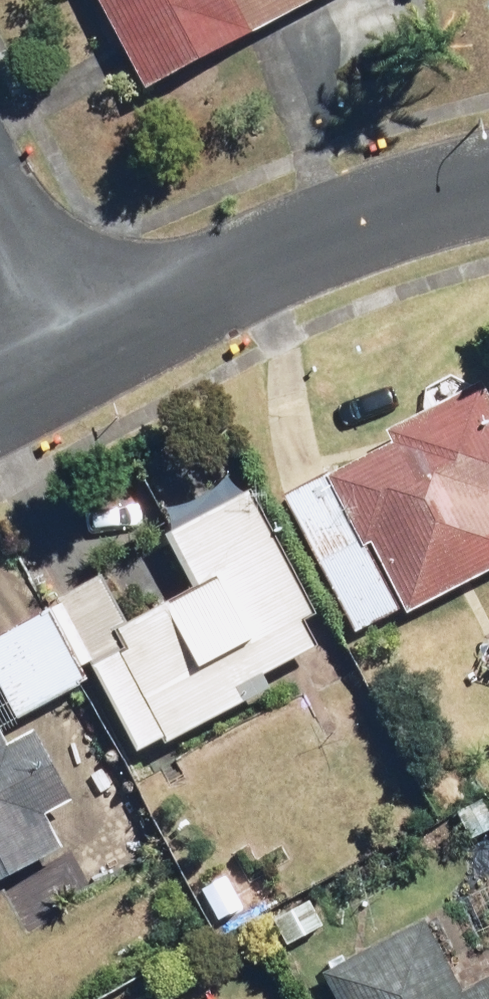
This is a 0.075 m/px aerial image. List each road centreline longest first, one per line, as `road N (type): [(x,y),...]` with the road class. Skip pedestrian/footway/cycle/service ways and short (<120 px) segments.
road 1 (residential): [(69,352),(344,223),(488,185)]
road 2 (residential): [(69,352),(0,224)]

